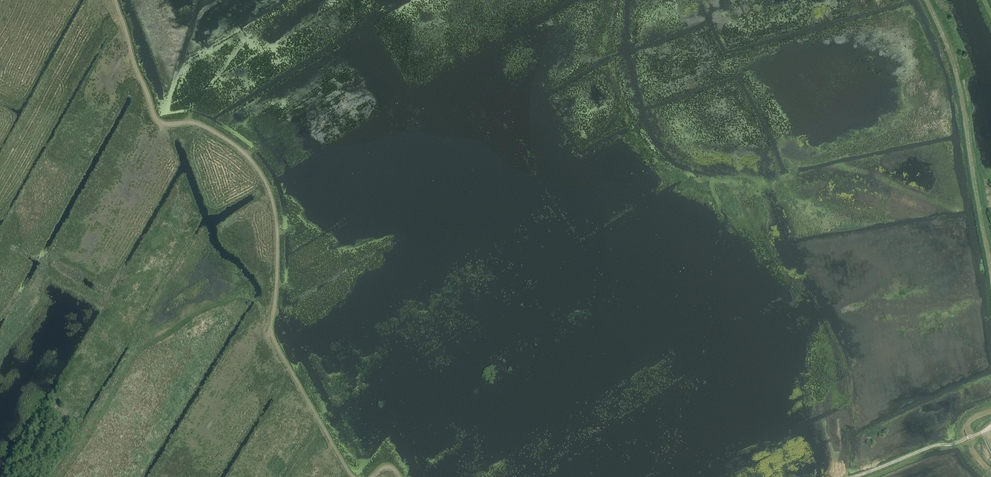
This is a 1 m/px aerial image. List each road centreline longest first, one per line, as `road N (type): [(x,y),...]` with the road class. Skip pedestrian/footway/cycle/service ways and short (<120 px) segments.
road 1 (track): [(115,0),(159,120),(219,134),(267,182),(278,251),(273,337),(354,476)]
road 2 (track): [(854,476),(990,426)]

